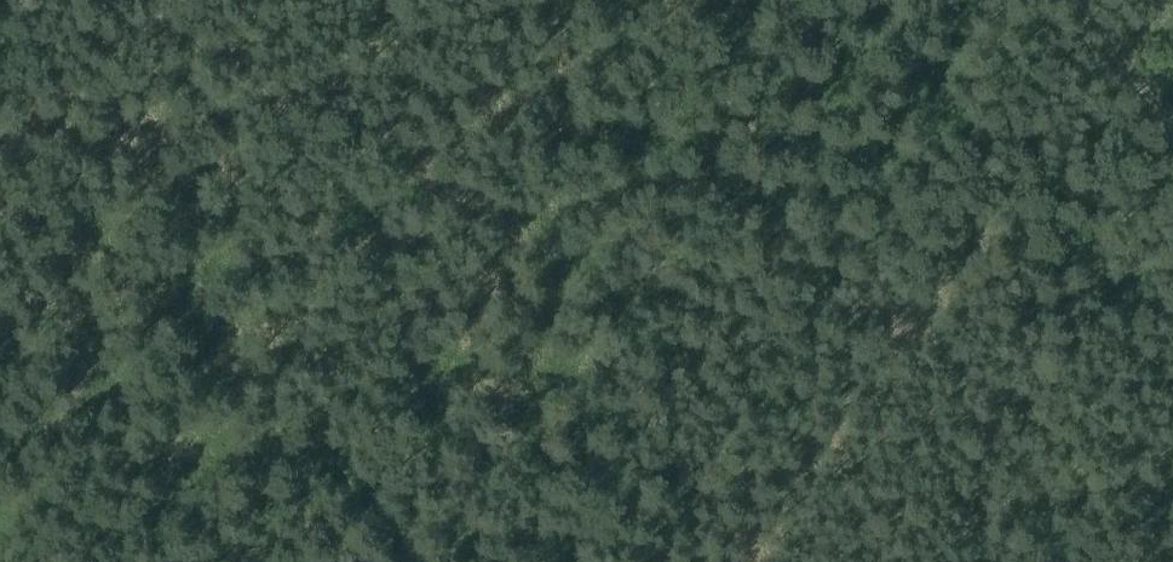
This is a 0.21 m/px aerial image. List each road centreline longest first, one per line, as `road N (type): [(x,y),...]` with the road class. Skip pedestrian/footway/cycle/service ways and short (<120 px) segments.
road 1 (track): [(1055,0),(1172,138)]

